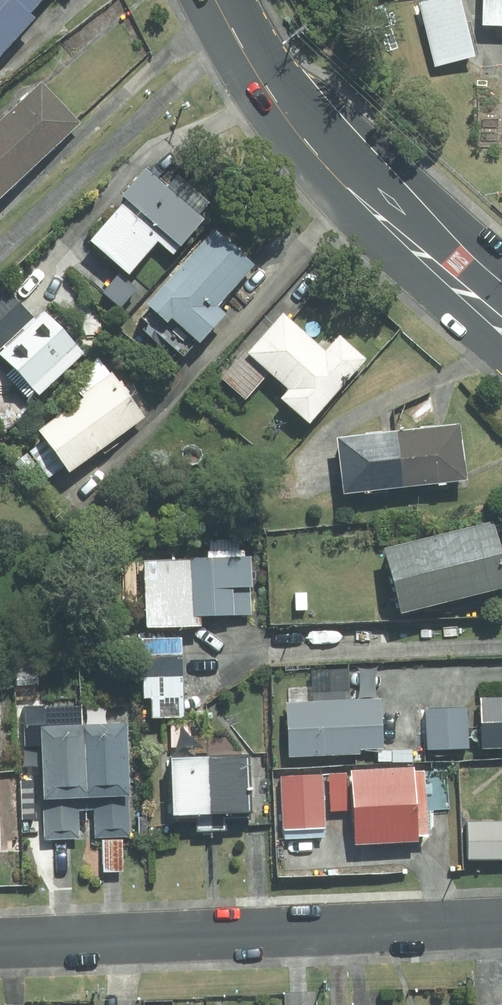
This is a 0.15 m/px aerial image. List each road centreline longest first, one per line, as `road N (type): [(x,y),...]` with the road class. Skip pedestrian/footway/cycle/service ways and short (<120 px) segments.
road 1 (residential): [(0,937),(501,914)]
road 2 (secondary): [(217,0),(299,132),(374,214),(501,325)]

